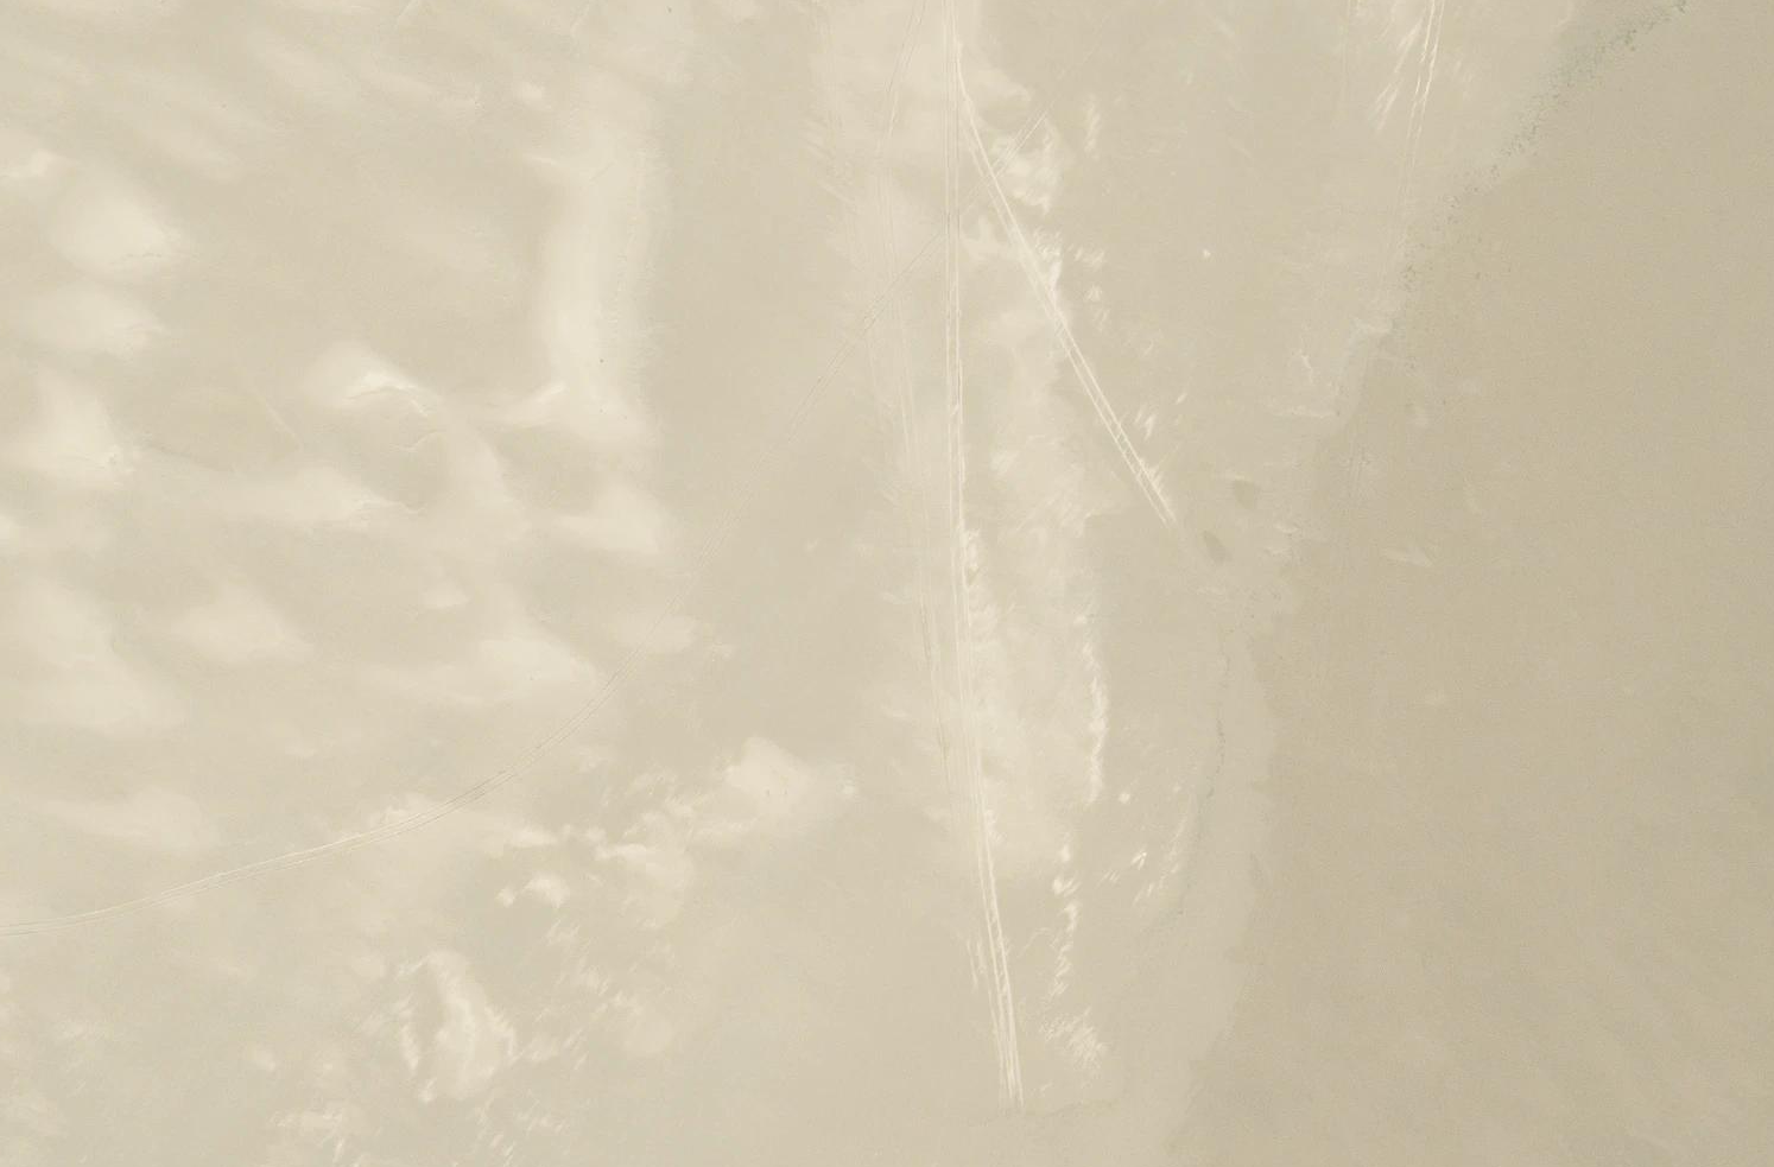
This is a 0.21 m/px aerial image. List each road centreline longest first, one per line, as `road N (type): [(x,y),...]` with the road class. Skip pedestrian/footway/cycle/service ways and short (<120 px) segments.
road 1 (track): [(1342,1166),(1334,1142),(1434,0)]

